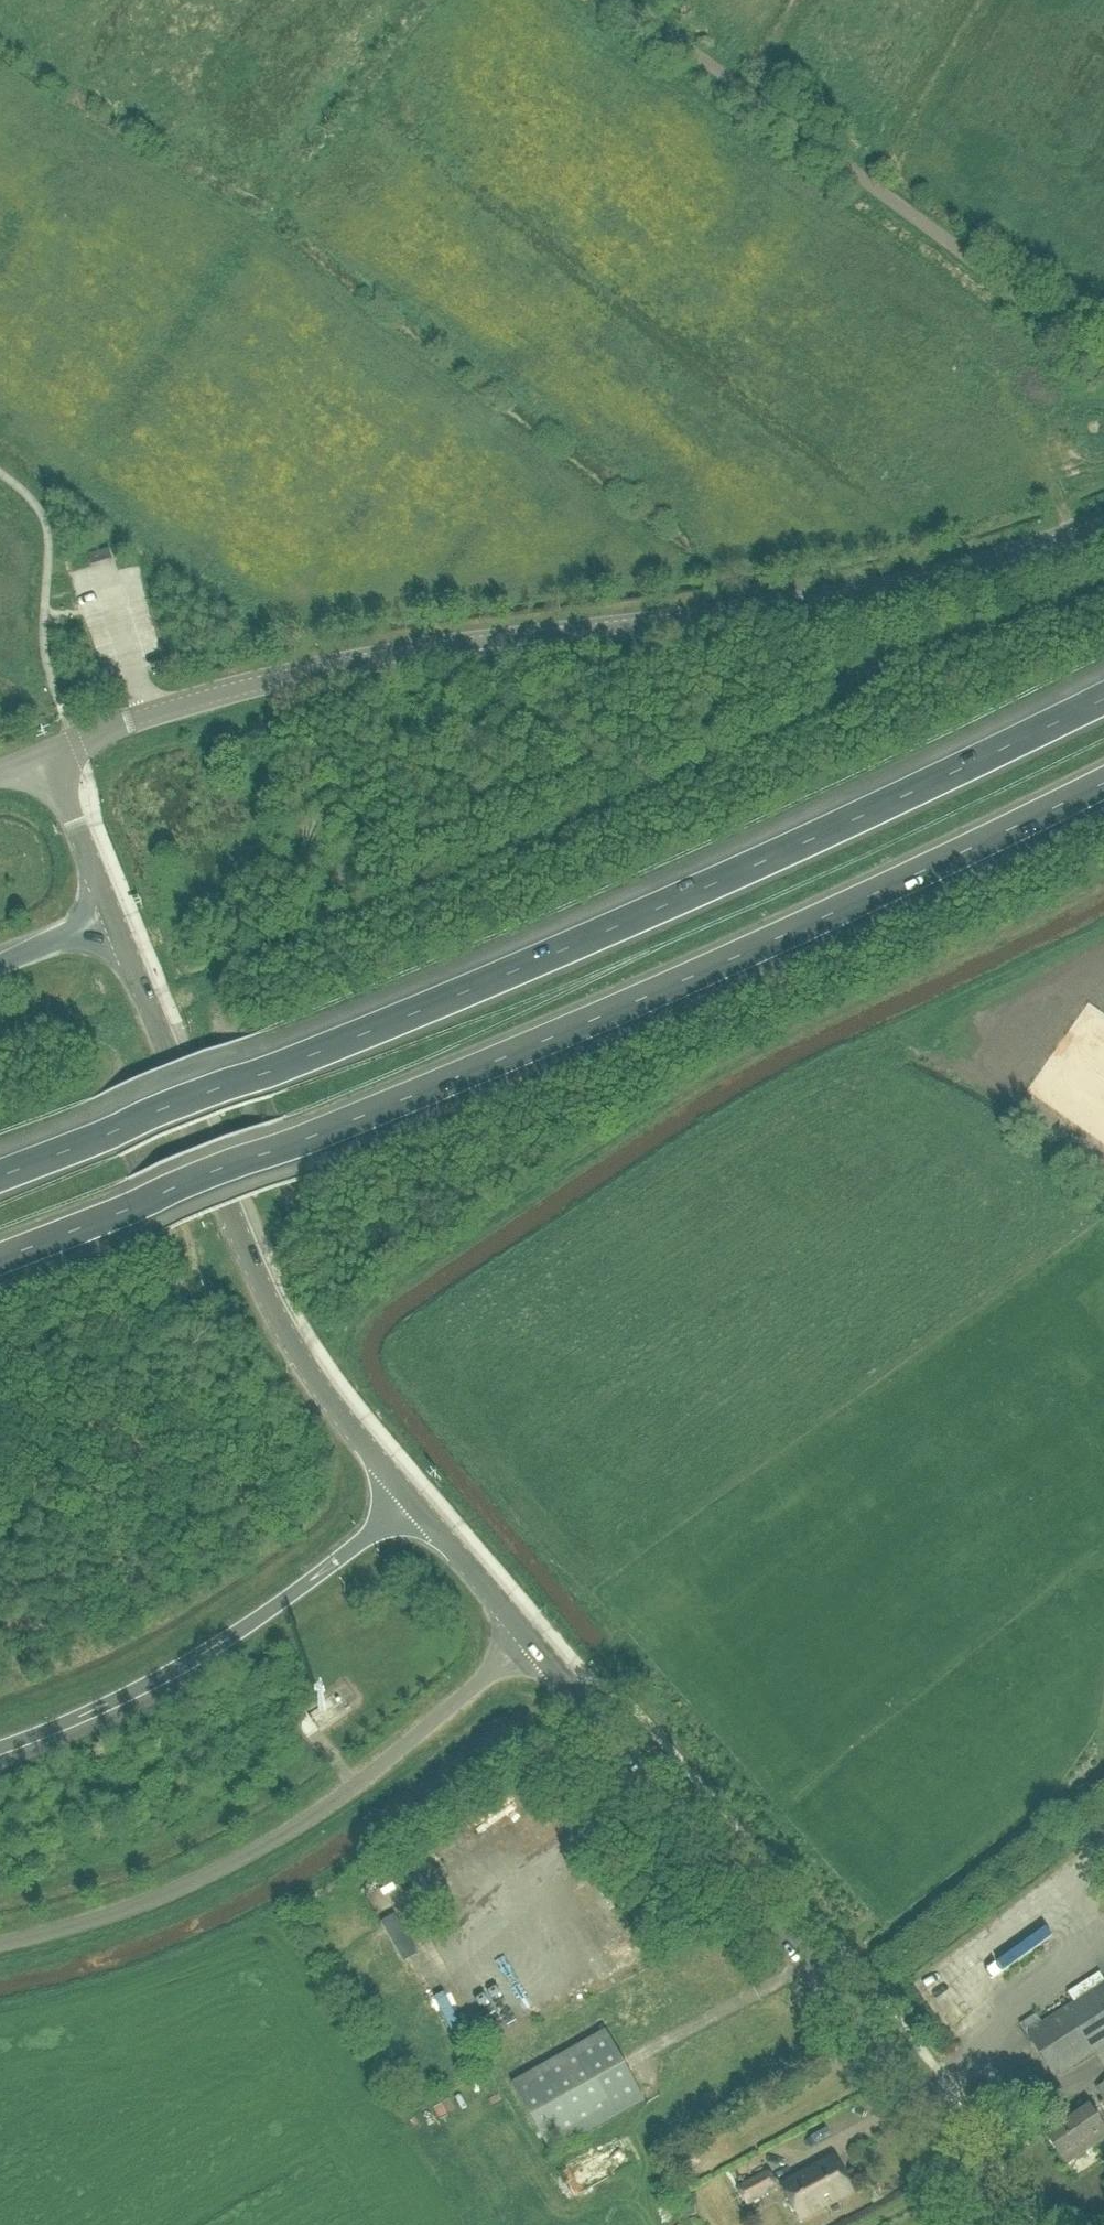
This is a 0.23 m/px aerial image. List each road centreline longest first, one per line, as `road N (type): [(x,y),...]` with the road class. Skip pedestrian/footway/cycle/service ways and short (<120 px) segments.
road 1 (motorway): [(1103,698),(662,908),(0,1177)]
road 2 (motorway): [(0,1257),(678,984),(1103,784)]
road 3 (tertiary): [(74,742),(181,704),(336,666),(861,594),(1103,525)]
road 4 (secondary): [(998,2224),(856,2022),(530,1640)]
road 5 (secondary): [(412,1503),(284,1332),(227,1210),(113,917)]
road 6 (unclassified): [(0,1945),(151,1902),(287,1832),(530,1640)]
road 7 (motorway): [(0,1748),(209,1651),(412,1503)]
road 8 (secondary): [(530,1640),(412,1503)]
road 9 (tertiary): [(113,917),(47,753)]
road 10 (motorway): [(113,917),(0,964)]

